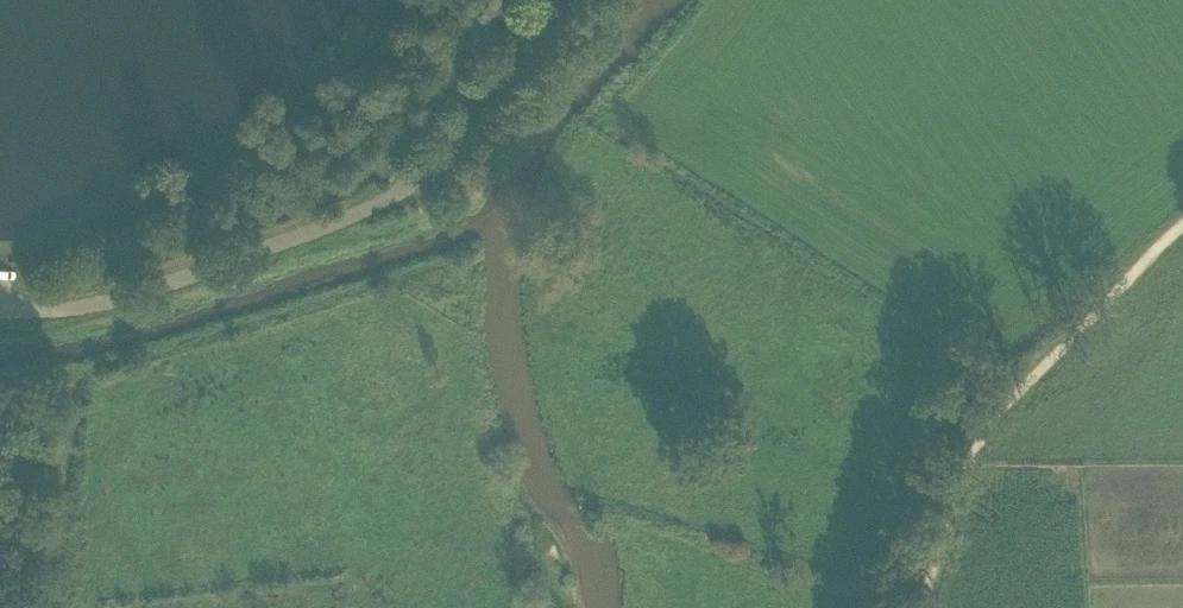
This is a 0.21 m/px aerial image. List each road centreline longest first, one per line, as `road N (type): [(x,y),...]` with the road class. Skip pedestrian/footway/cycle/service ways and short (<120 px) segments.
road 1 (track): [(917,607),(980,442),(1182,225)]

